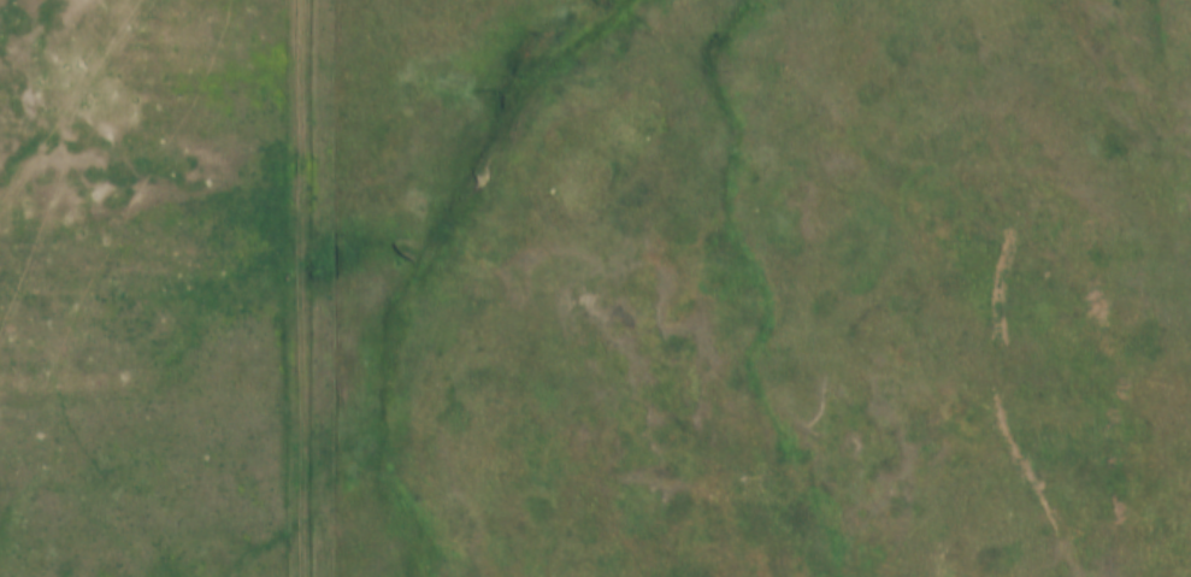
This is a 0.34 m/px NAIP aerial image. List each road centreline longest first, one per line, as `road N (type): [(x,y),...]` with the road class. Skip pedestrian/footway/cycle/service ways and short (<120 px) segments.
road 1 (track): [(305,0),(304,576)]
road 2 (track): [(0,209),(64,113),(207,0)]

